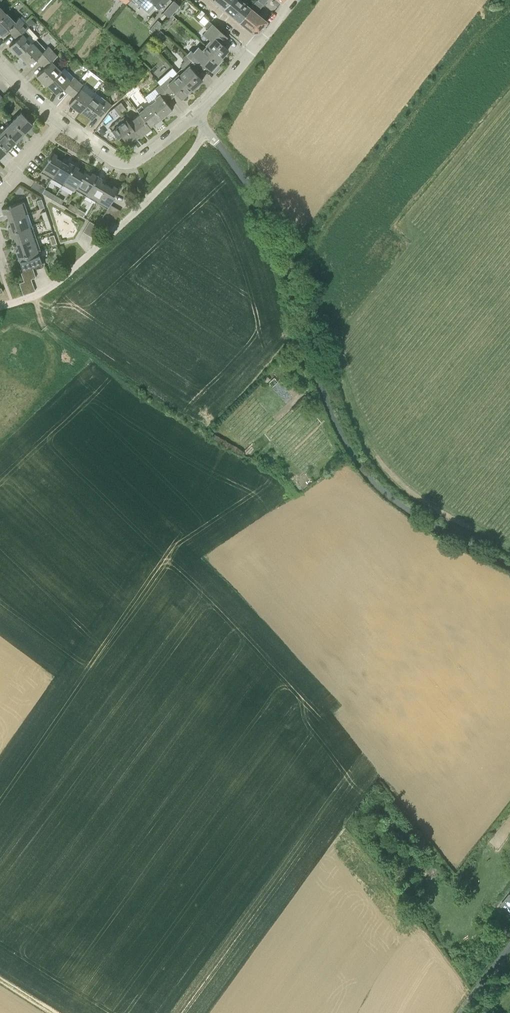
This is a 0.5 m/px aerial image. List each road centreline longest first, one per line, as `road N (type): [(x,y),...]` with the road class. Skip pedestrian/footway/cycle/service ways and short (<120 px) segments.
road 1 (unclassified): [(509,565),(434,527),(362,469),(320,386),(278,244),(207,131)]
road 2 (unclassified): [(0,307),(64,278),(147,201),(207,131)]
road 3 (residential): [(59,124),(108,158),(133,164),(198,116)]

